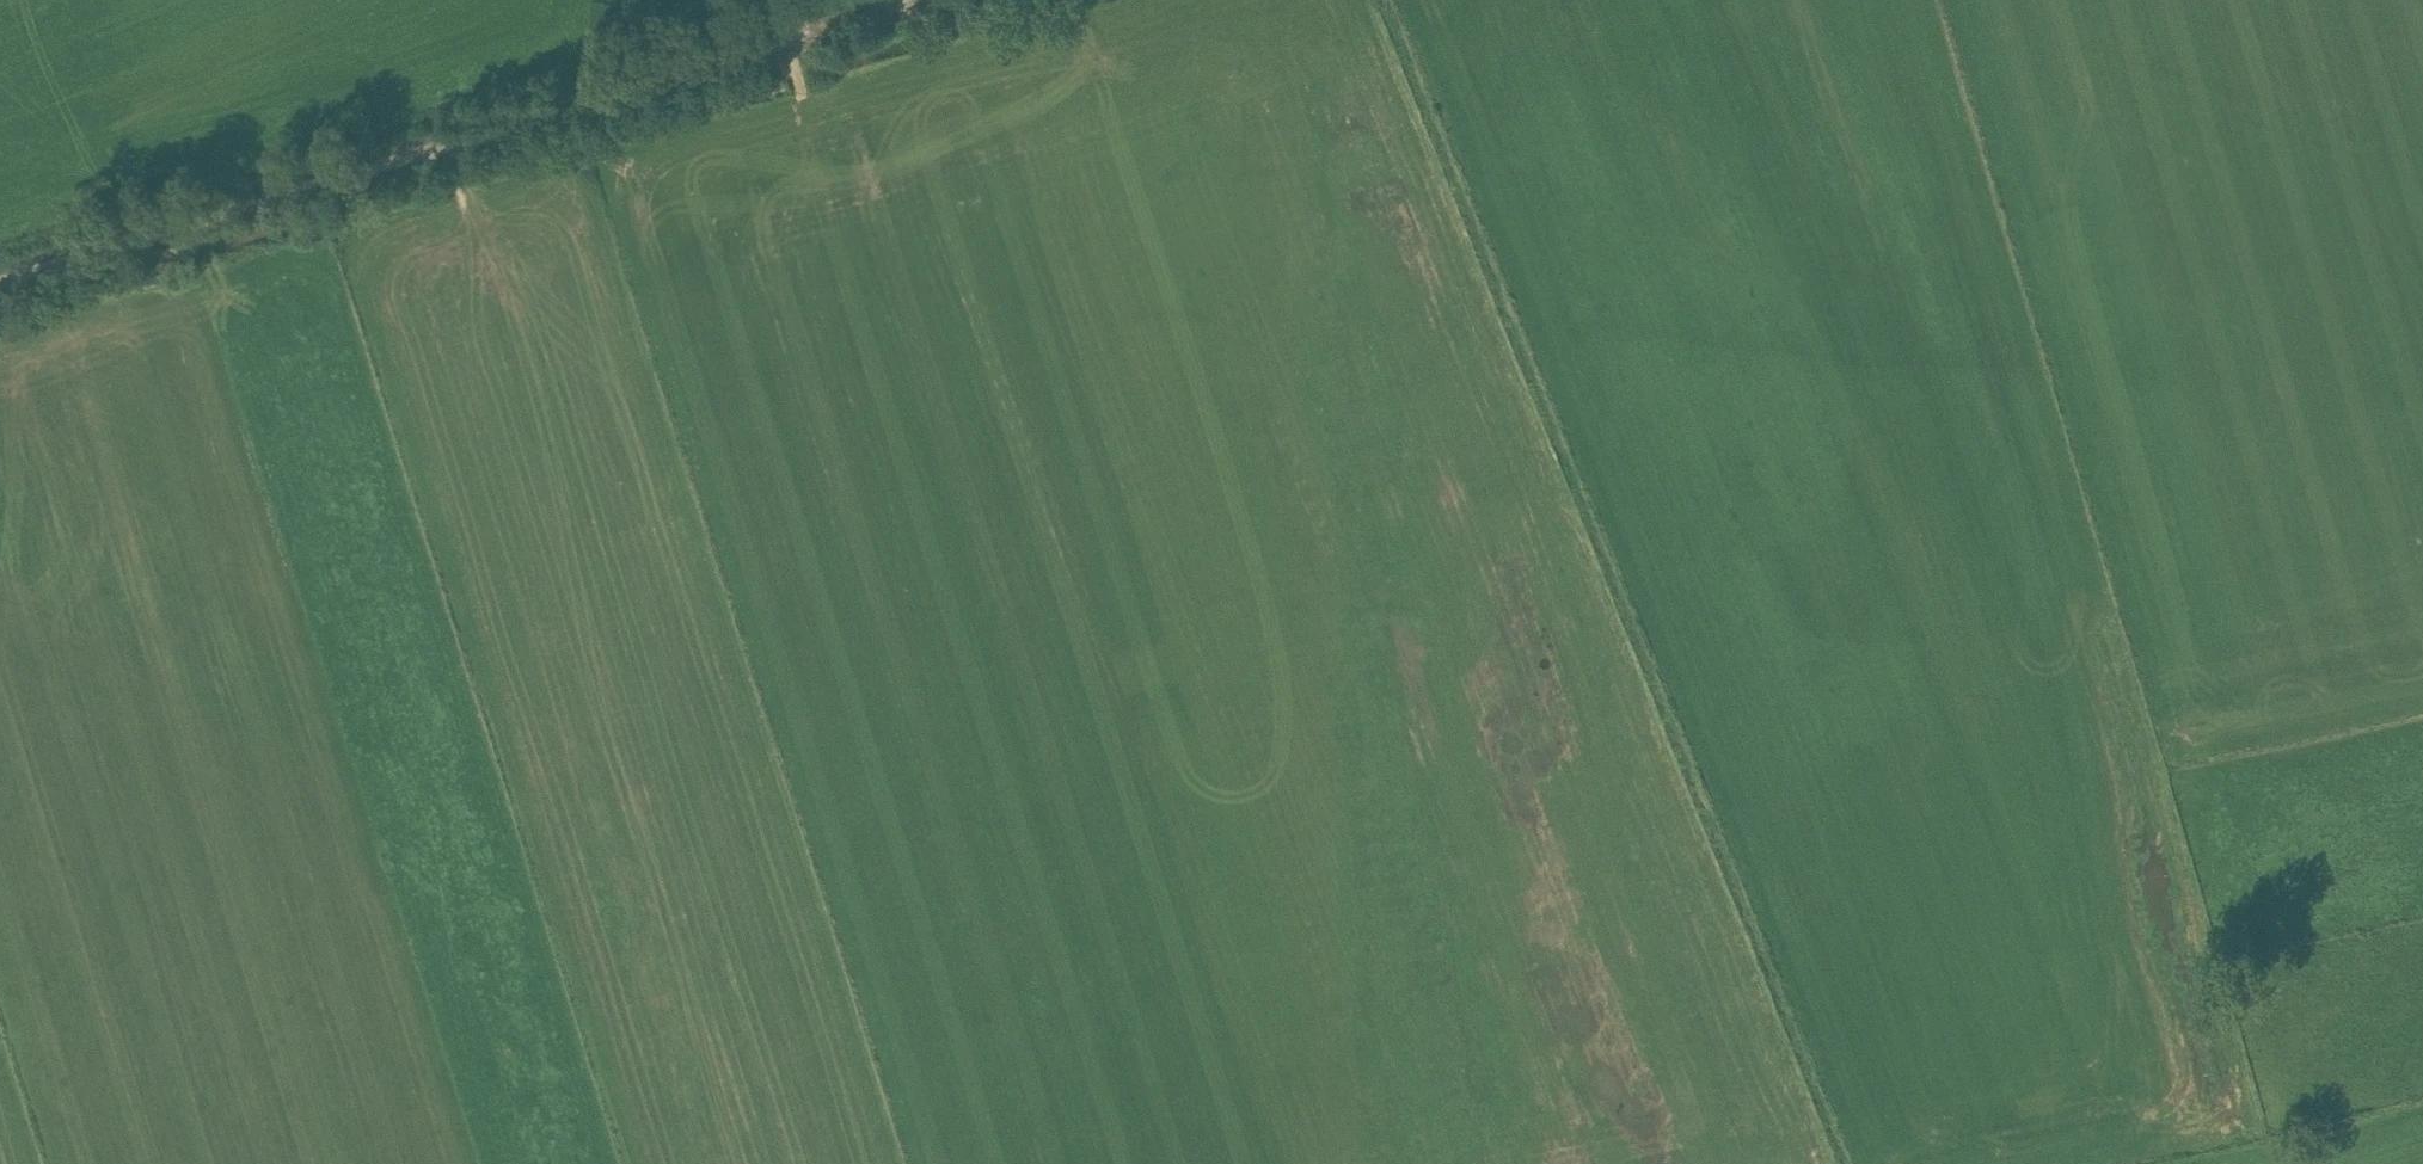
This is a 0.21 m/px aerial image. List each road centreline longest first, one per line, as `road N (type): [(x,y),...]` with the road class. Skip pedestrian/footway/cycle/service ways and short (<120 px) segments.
road 1 (unclassified): [(0,282),(911,0)]

